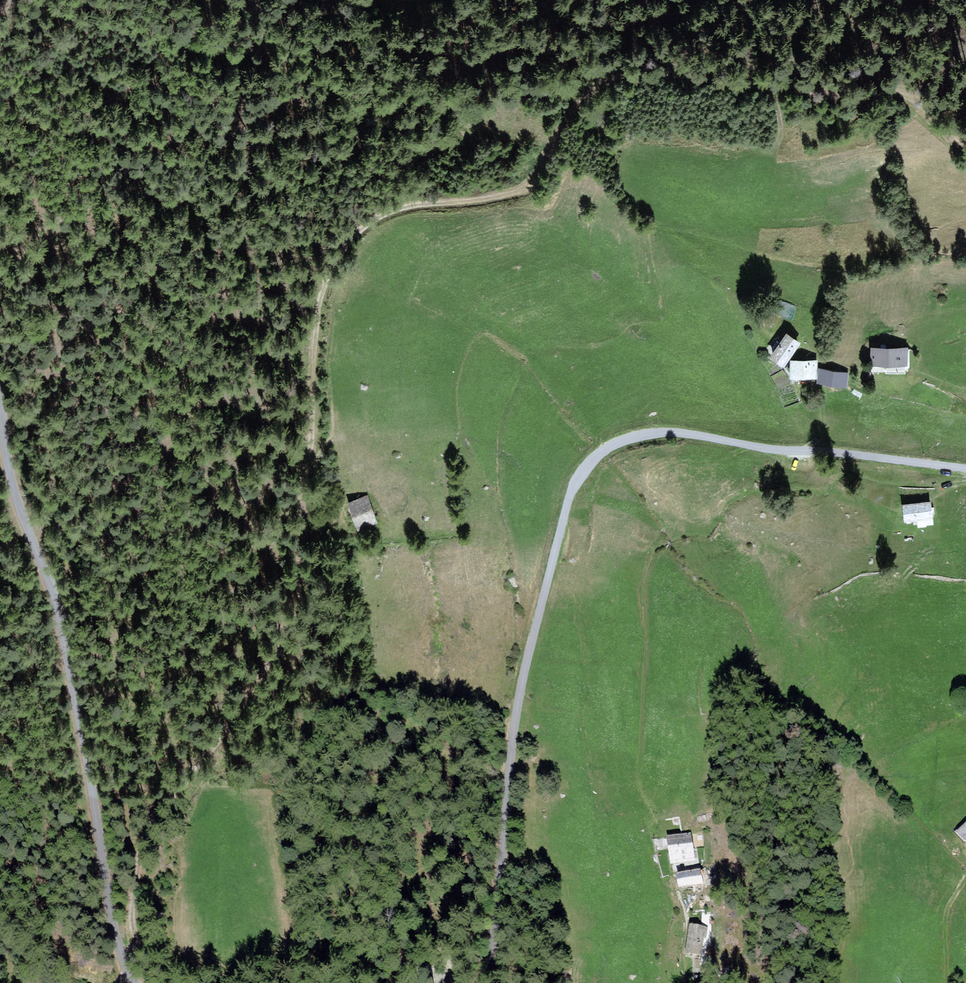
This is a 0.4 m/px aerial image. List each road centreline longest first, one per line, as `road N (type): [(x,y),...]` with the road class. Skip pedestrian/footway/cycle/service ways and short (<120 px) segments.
road 1 (track): [(965,147),(908,87),(615,72),(541,167),(351,209),(322,321),(287,614),(117,895)]
road 2 (unclassified): [(488,982),(525,674),(570,503),(597,460),(624,440),(658,433),(965,466)]
road 3 (unclassified): [(0,355),(70,622),(136,982)]

